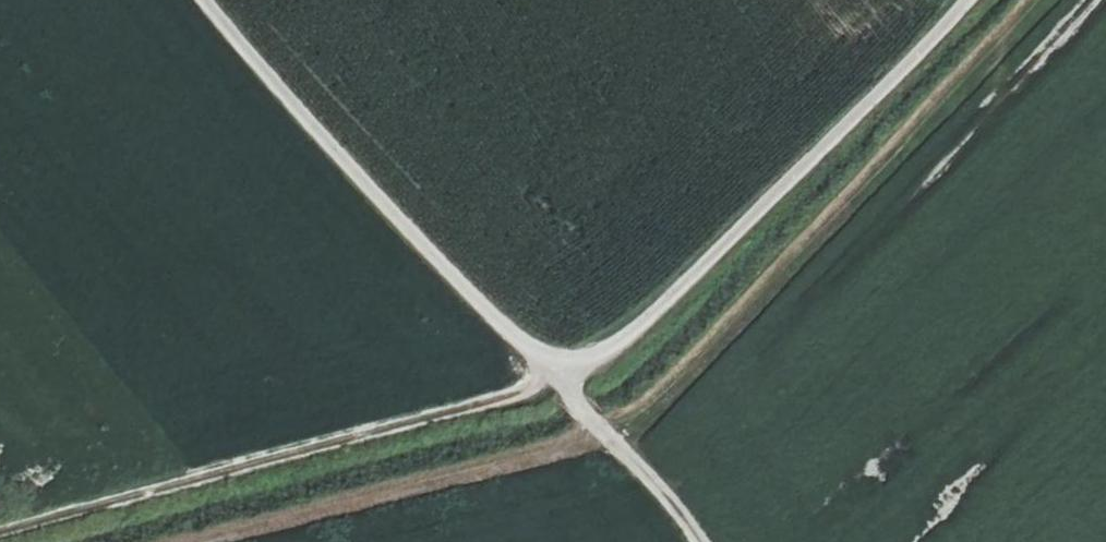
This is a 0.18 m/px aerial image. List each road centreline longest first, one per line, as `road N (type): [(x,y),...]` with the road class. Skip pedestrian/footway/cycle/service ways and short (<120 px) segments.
road 1 (track): [(608,436),(712,350),(1042,0)]
road 2 (track): [(0,535),(495,401),(567,373)]
road 3 (track): [(567,373),(623,339),(965,0)]
road 4 (unclassified): [(206,0),(518,351),(567,373)]
road 5 (track): [(567,373),(573,398),(695,541)]

